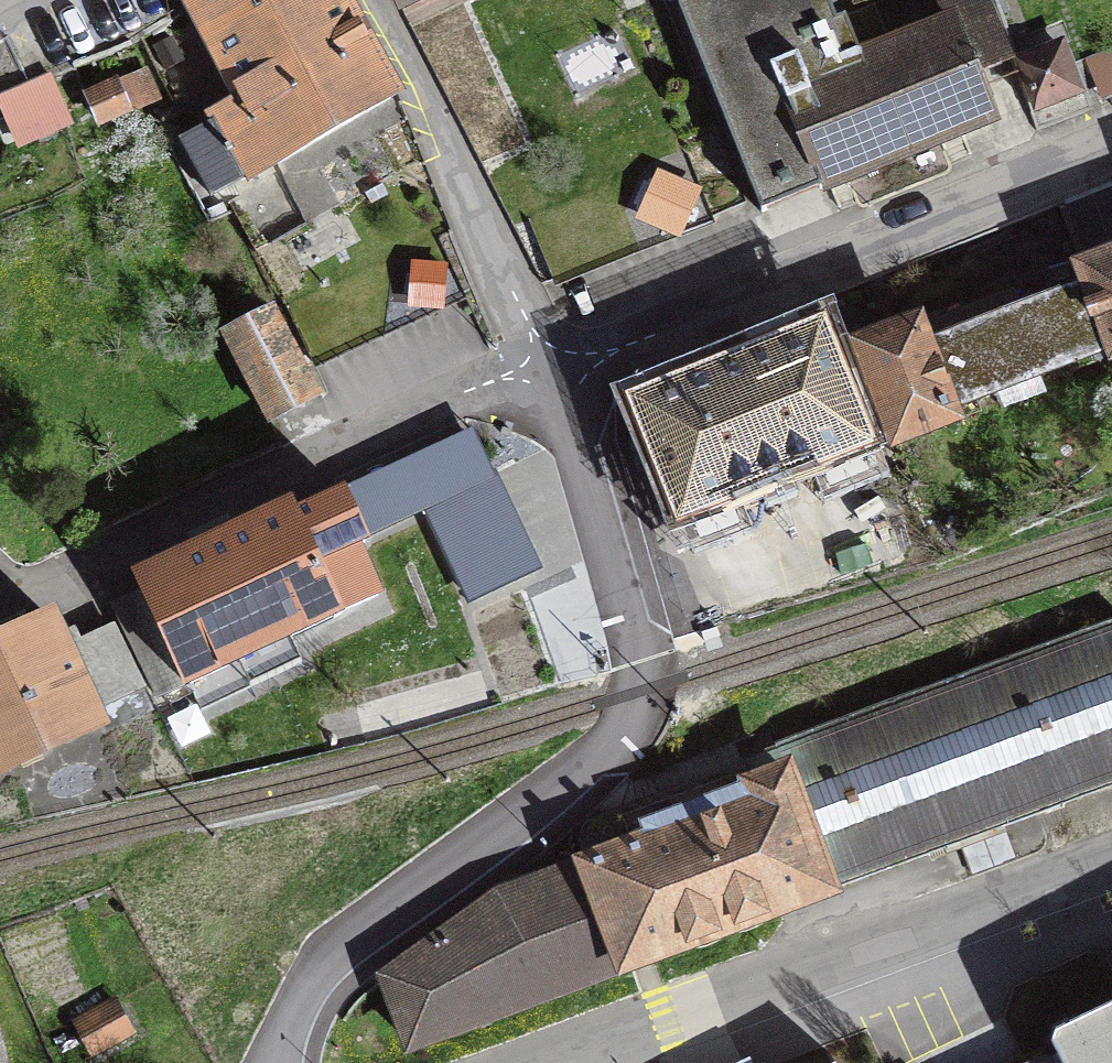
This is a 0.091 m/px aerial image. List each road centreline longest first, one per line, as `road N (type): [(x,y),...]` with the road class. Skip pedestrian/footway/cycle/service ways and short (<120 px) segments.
road 1 (residential): [(566,370),(632,607),(646,689),(622,767),(342,985),(294,1062)]
road 2 (residential): [(558,354),(34,594),(0,570)]
road 3 (residential): [(1111,143),(566,370)]
road 4 (residential): [(569,1062),(1111,856)]
road 5 (residential): [(377,0),(558,354)]

